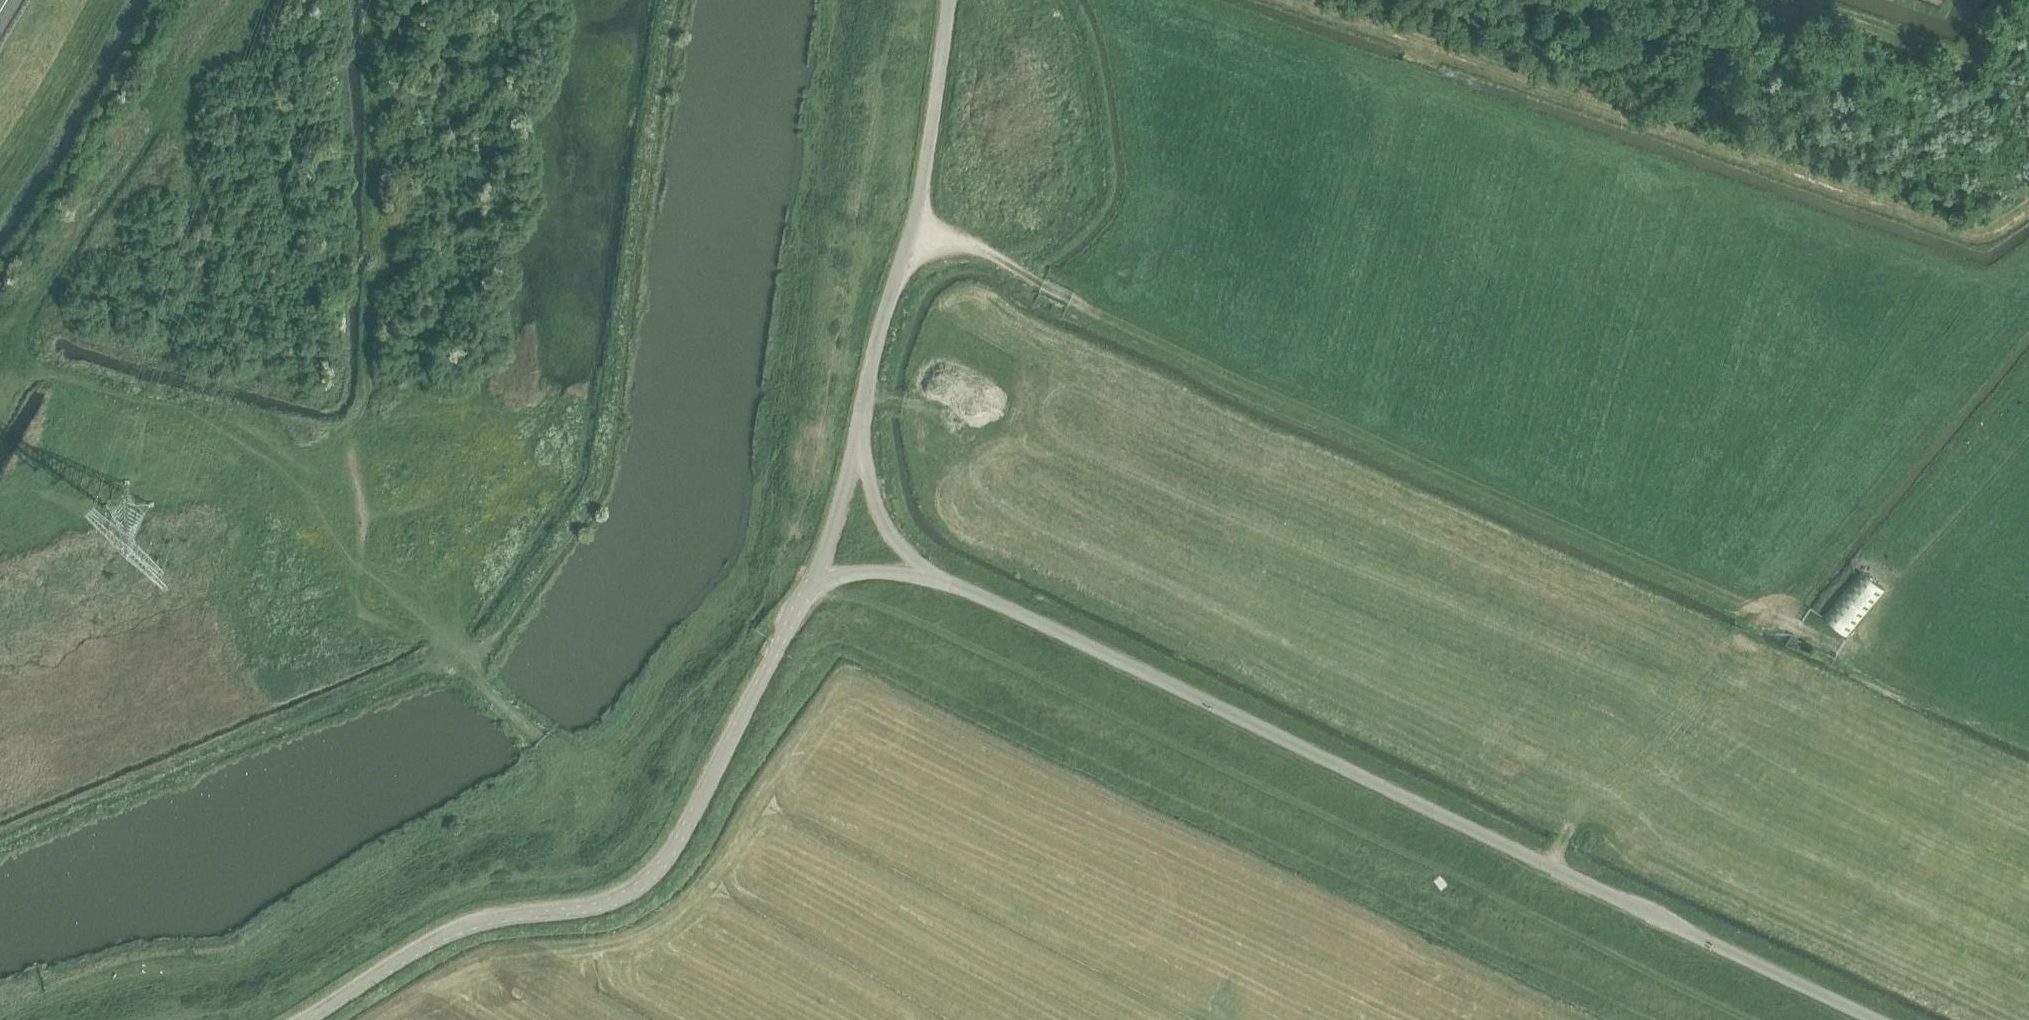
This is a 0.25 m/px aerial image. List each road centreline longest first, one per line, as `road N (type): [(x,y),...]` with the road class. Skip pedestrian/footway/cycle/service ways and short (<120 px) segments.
road 1 (unclassified): [(1877,1019),(925,570)]
road 2 (unclassified): [(308,1019),(472,925),(598,906),(639,889),(690,821),(811,583)]
road 3 (unclassified): [(860,446),(882,331),(921,209),(949,0)]
road 4 (track): [(467,660),(500,704),(578,764),(624,766),(723,680),(769,626),(790,621)]
road 5 (unclassified): [(811,583),(860,446)]
road 6 (unclassified): [(925,570),(880,514),(860,446)]

